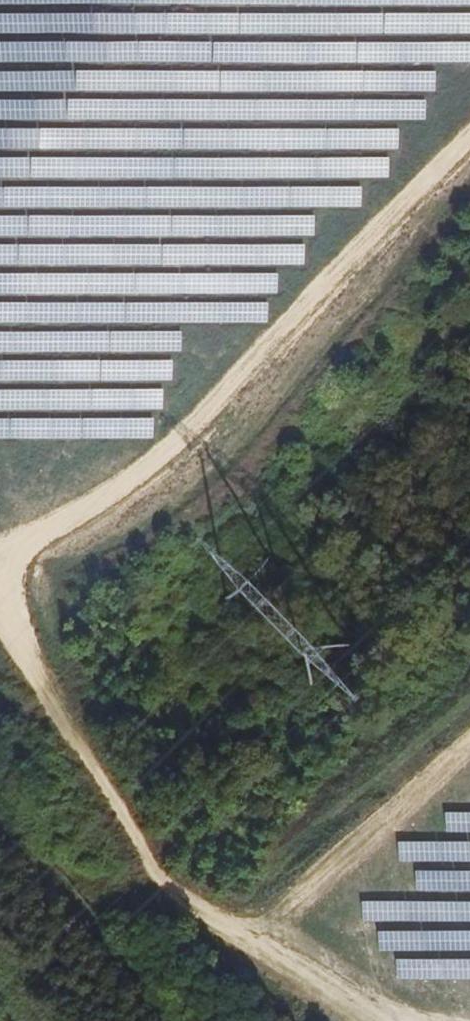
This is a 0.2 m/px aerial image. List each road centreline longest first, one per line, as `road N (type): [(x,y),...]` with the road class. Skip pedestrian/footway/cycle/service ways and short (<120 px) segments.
road 1 (track): [(164,1020),(90,928),(0,841)]

